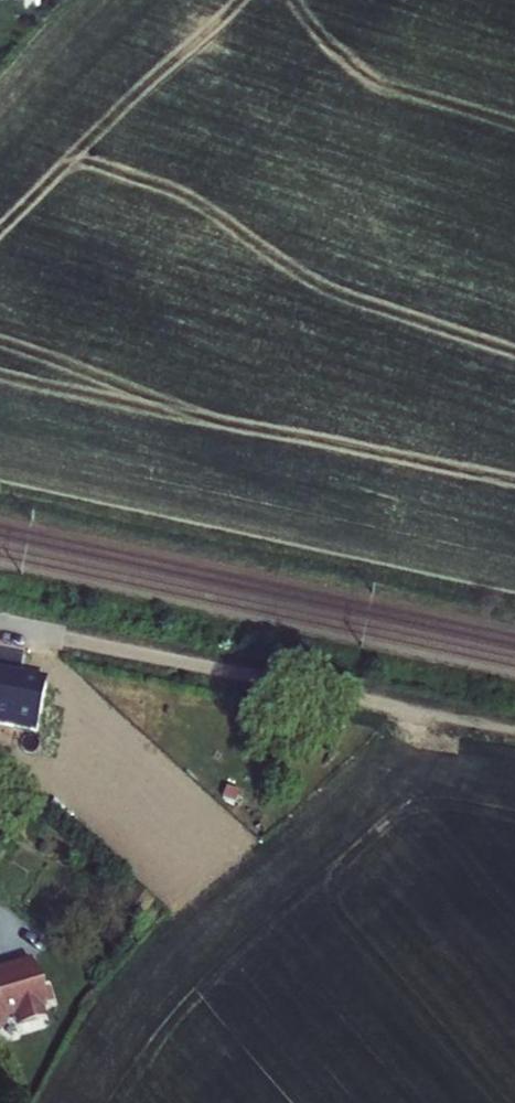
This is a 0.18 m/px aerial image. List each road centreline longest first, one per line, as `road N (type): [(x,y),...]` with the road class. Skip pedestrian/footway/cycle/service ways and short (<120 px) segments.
road 1 (track): [(514,727),(0,626)]

